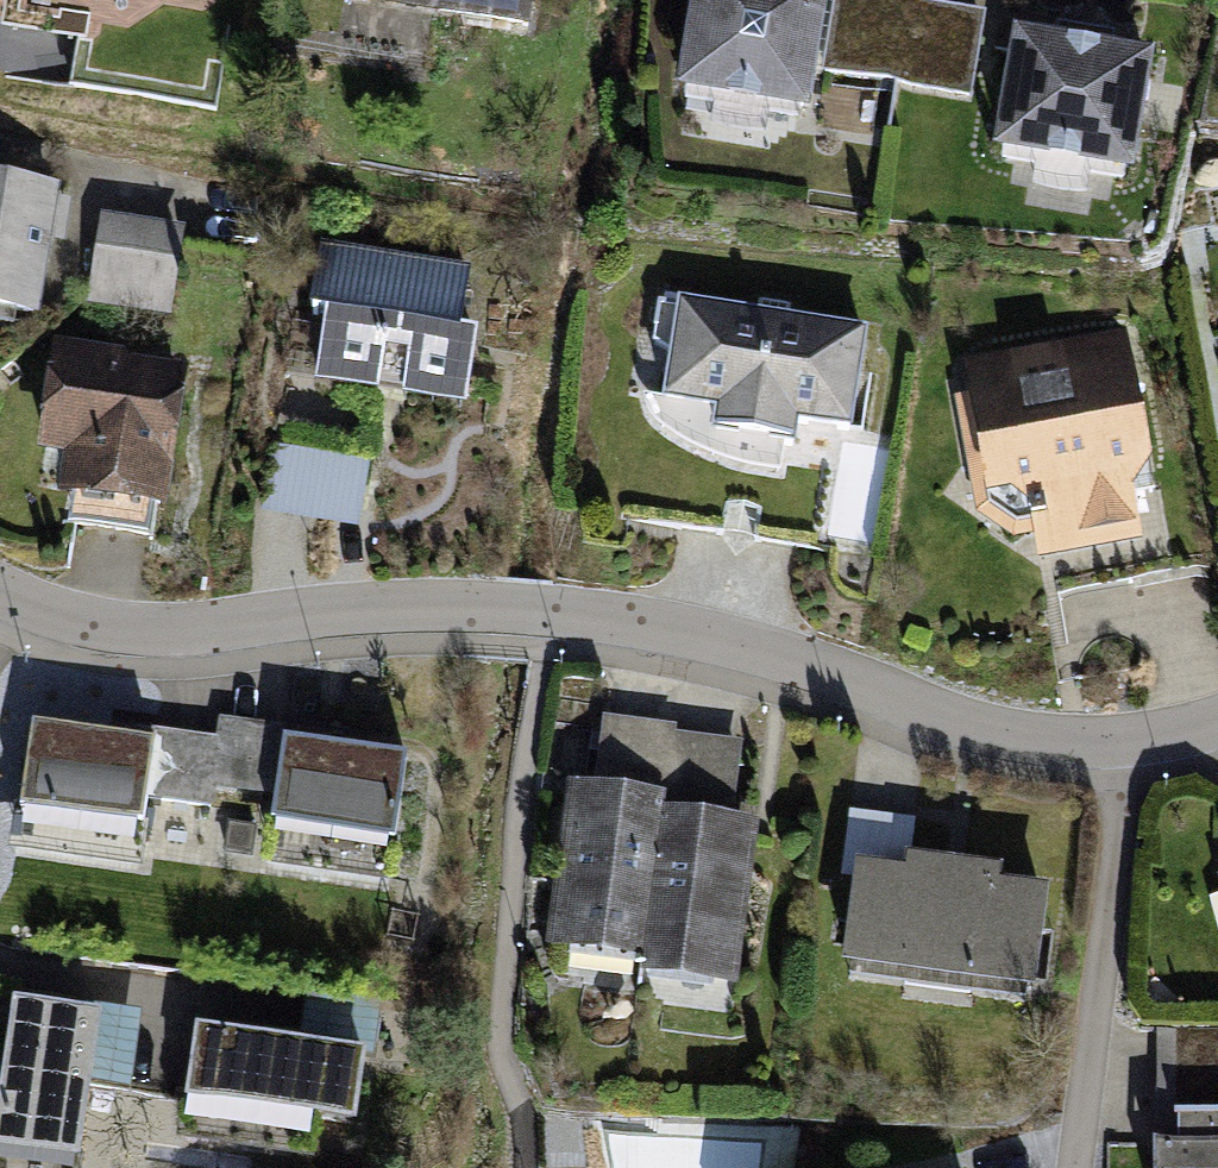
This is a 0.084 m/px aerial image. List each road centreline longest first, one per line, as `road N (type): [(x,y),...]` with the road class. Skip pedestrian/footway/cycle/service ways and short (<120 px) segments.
road 1 (residential): [(0,603),(121,631),(429,605),(551,612),(702,634),(849,679),(960,729),(1101,752),(1217,736)]

